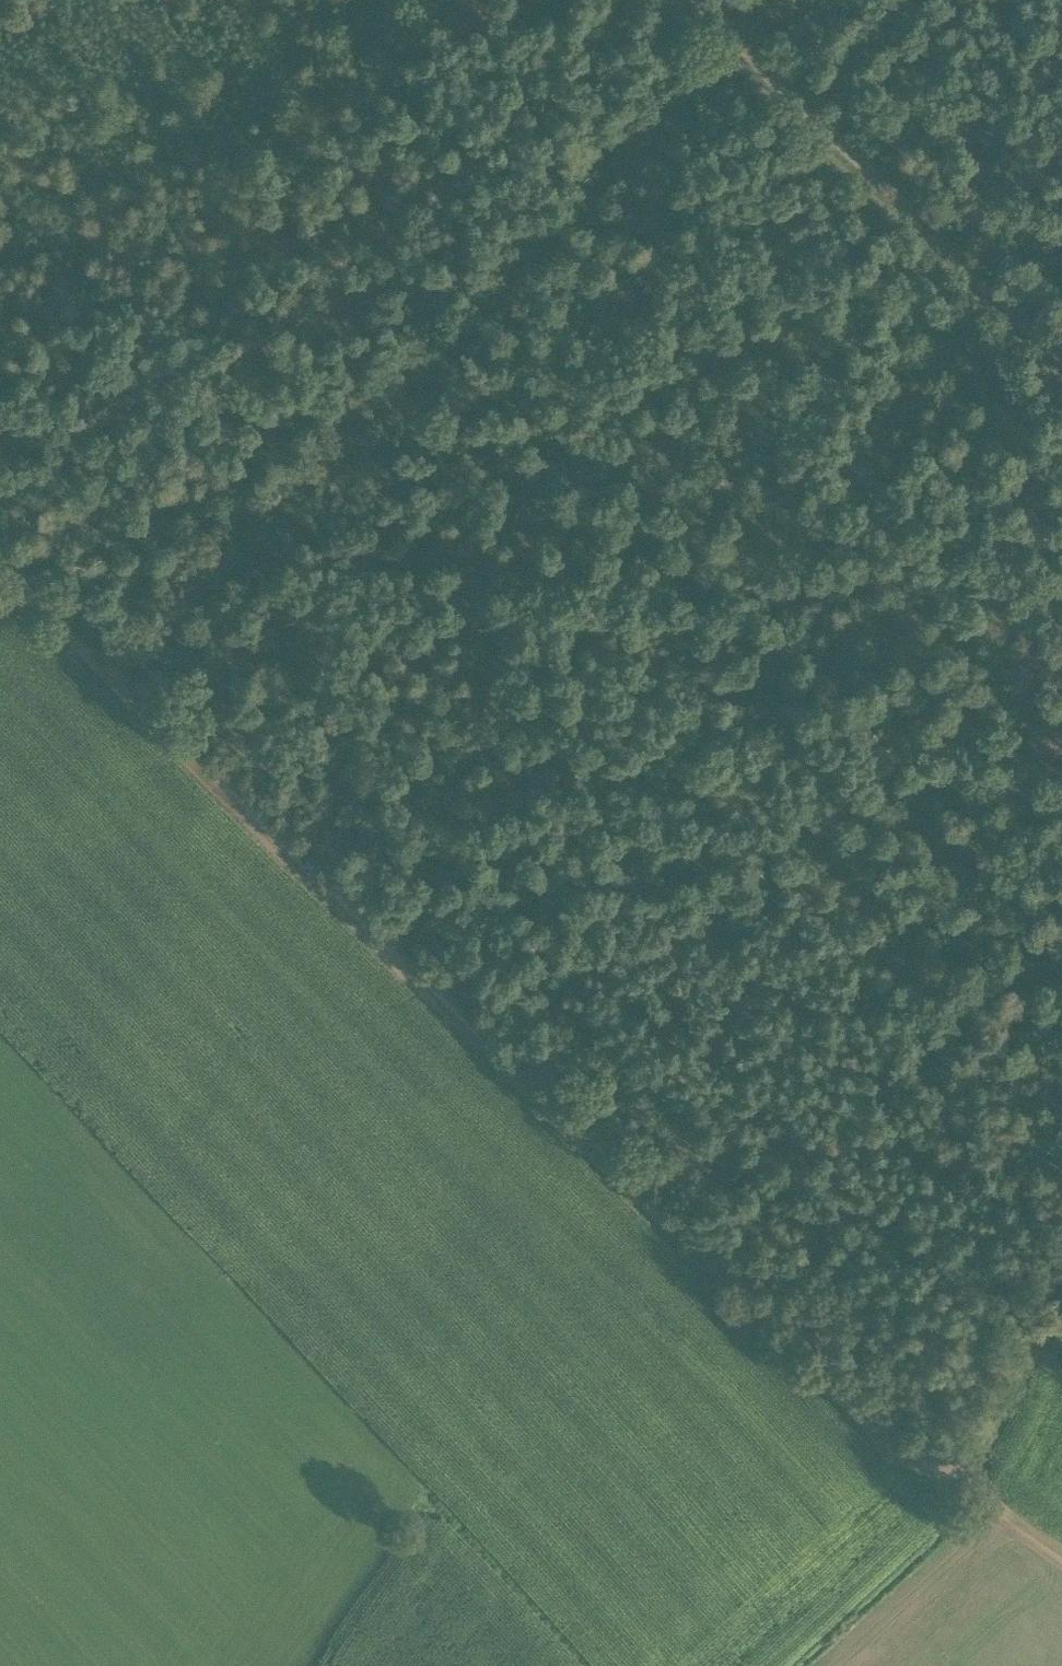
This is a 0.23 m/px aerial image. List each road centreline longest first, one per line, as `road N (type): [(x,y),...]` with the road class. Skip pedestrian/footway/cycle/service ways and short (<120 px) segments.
road 1 (track): [(1061,353),(702,0)]

